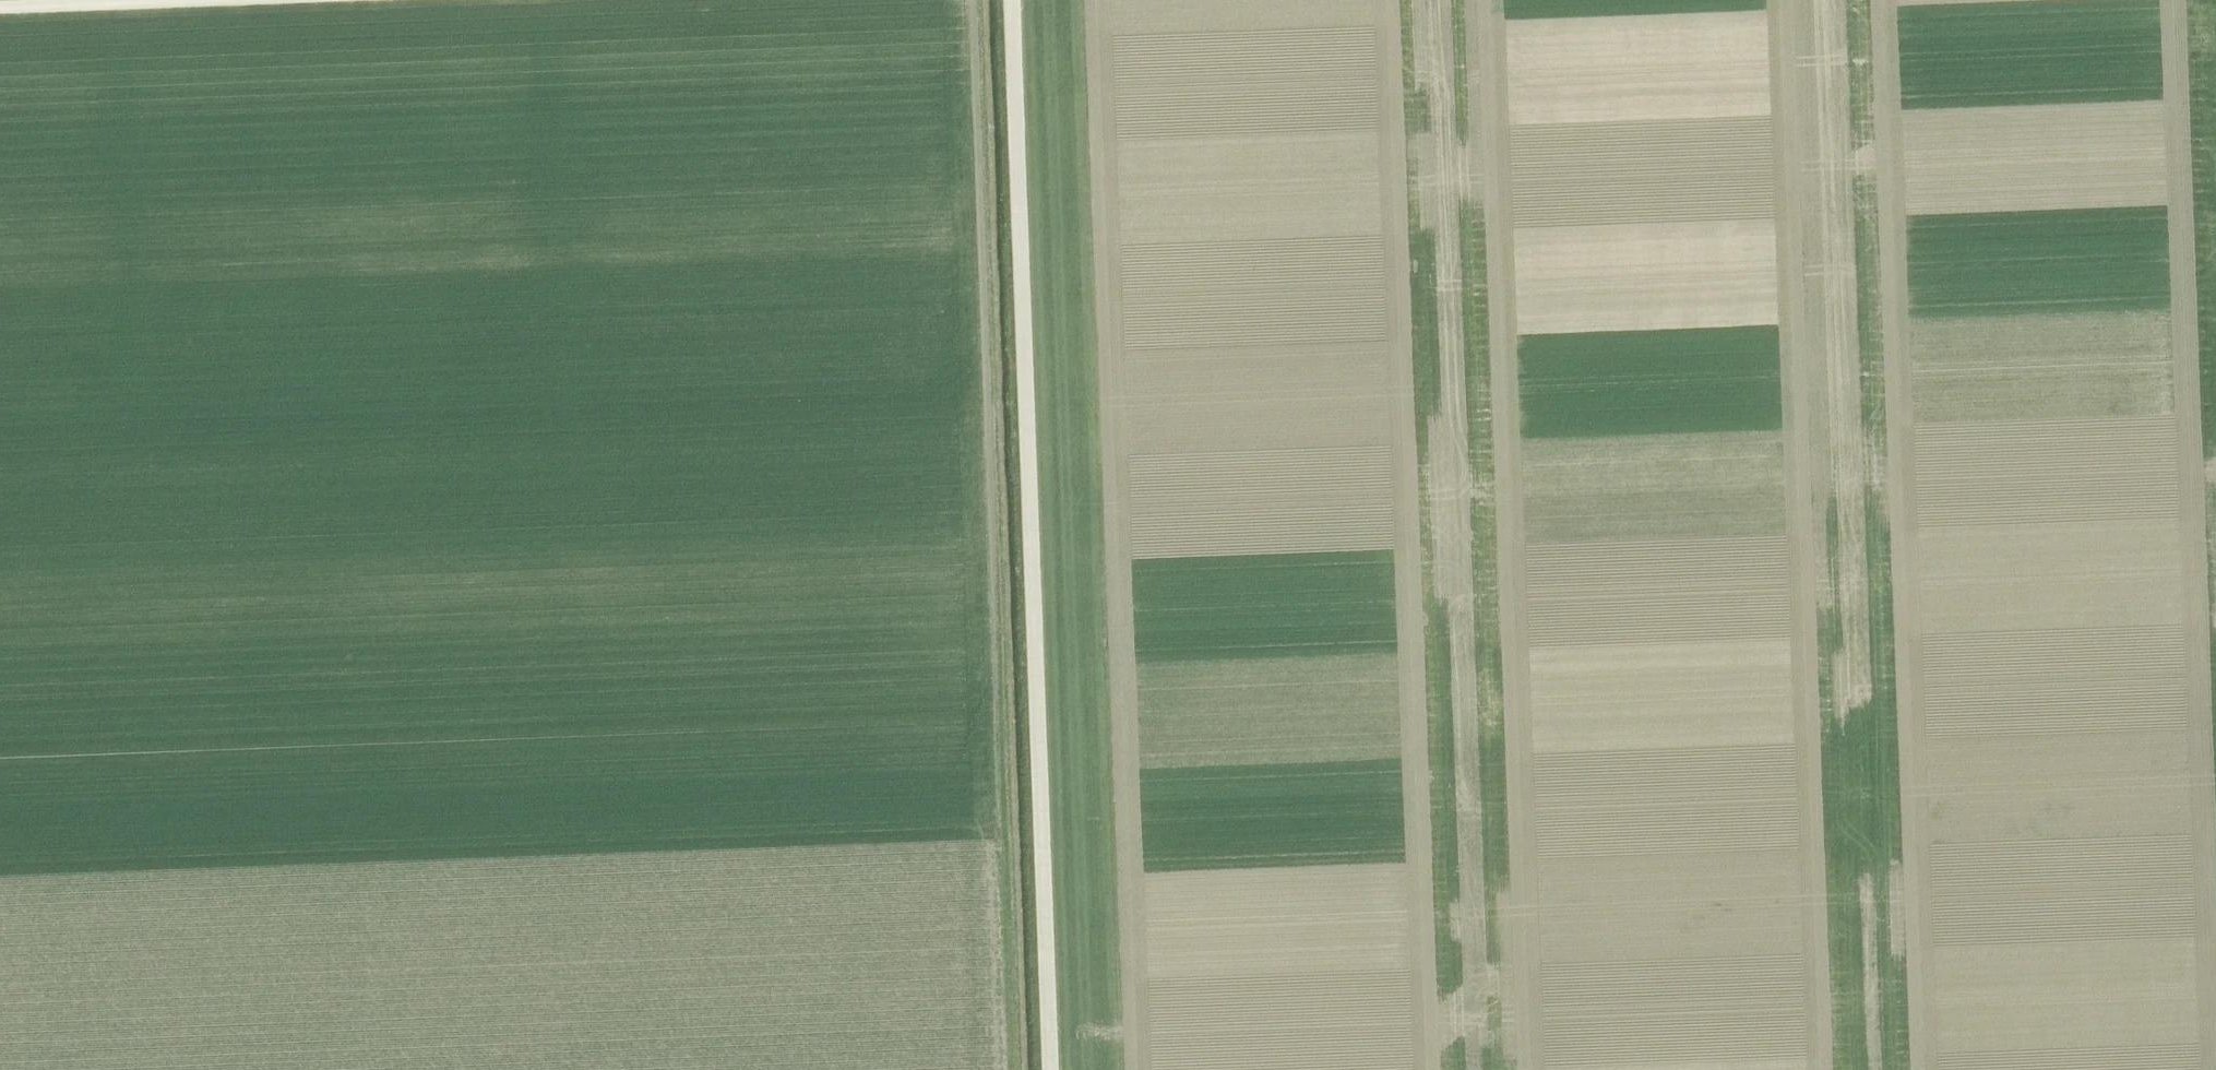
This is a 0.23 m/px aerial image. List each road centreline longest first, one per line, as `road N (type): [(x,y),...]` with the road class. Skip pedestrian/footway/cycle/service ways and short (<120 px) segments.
road 1 (track): [(1050,1069),(1012,0)]
road 2 (track): [(0,7),(190,0)]

